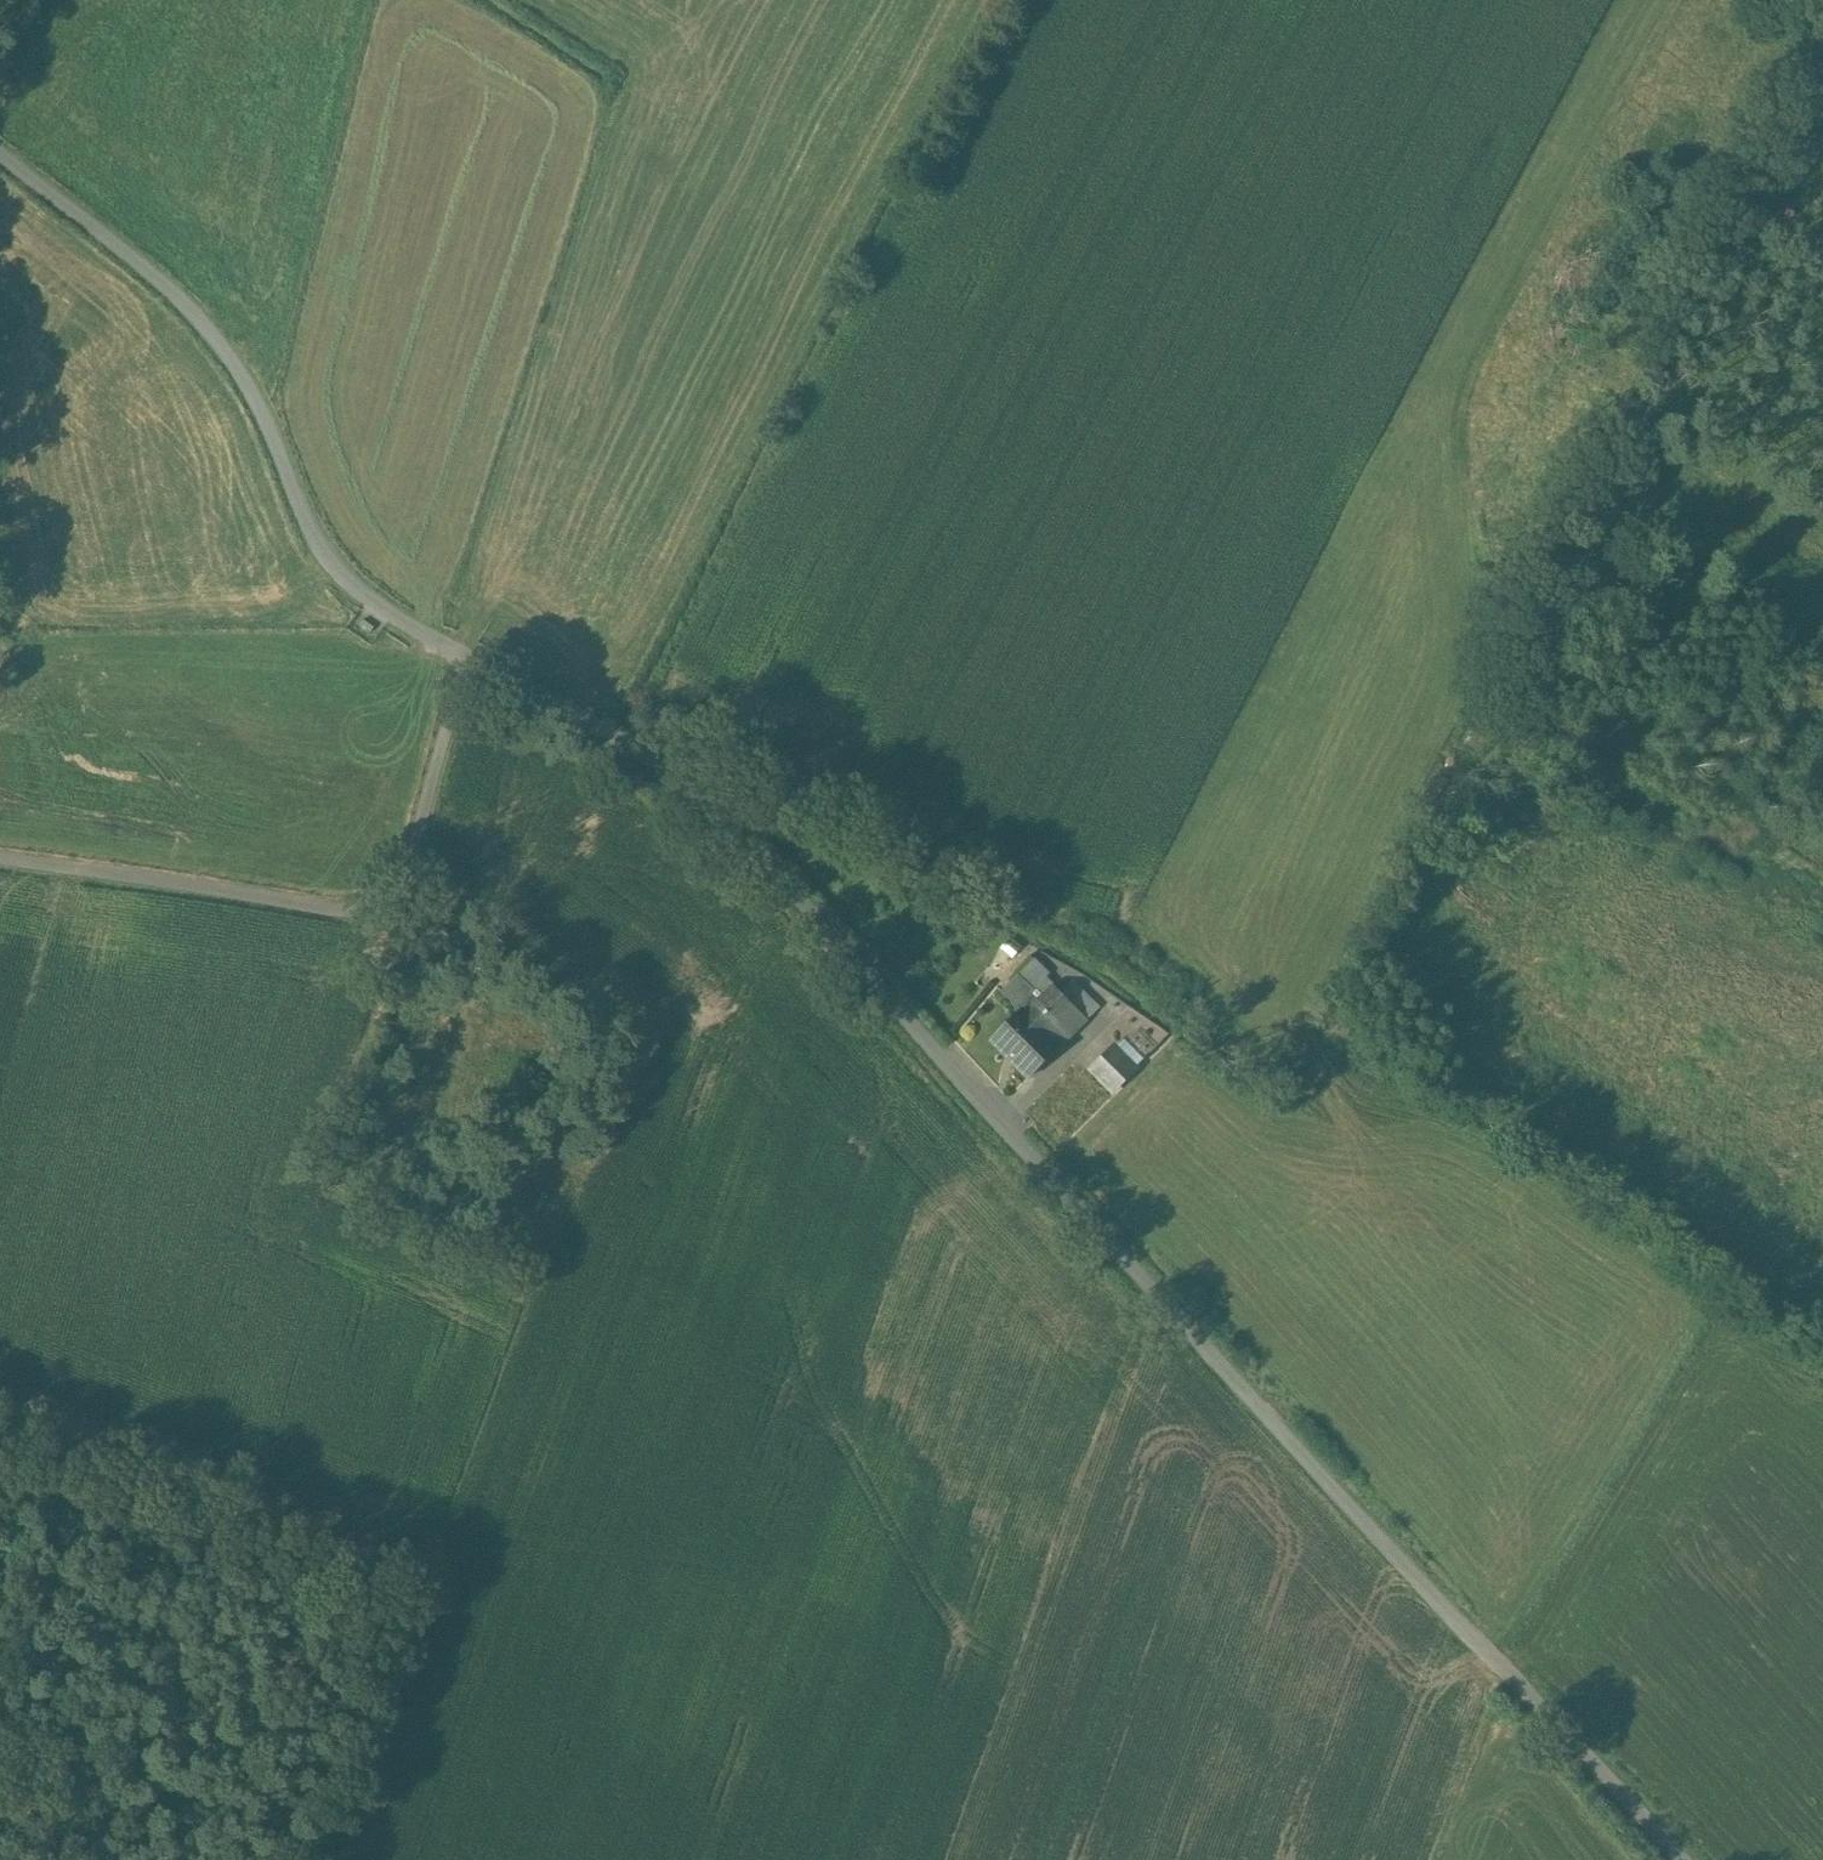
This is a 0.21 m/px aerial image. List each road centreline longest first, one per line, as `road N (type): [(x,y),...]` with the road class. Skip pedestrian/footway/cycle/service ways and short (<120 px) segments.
road 1 (unclassified): [(477,653),(661,772),(765,868),(1696,1859)]
road 2 (unclassified): [(0,163),(166,281),(261,401),(336,539),(477,653)]
road 3 (unclassified): [(477,653),(390,911),(0,856)]

